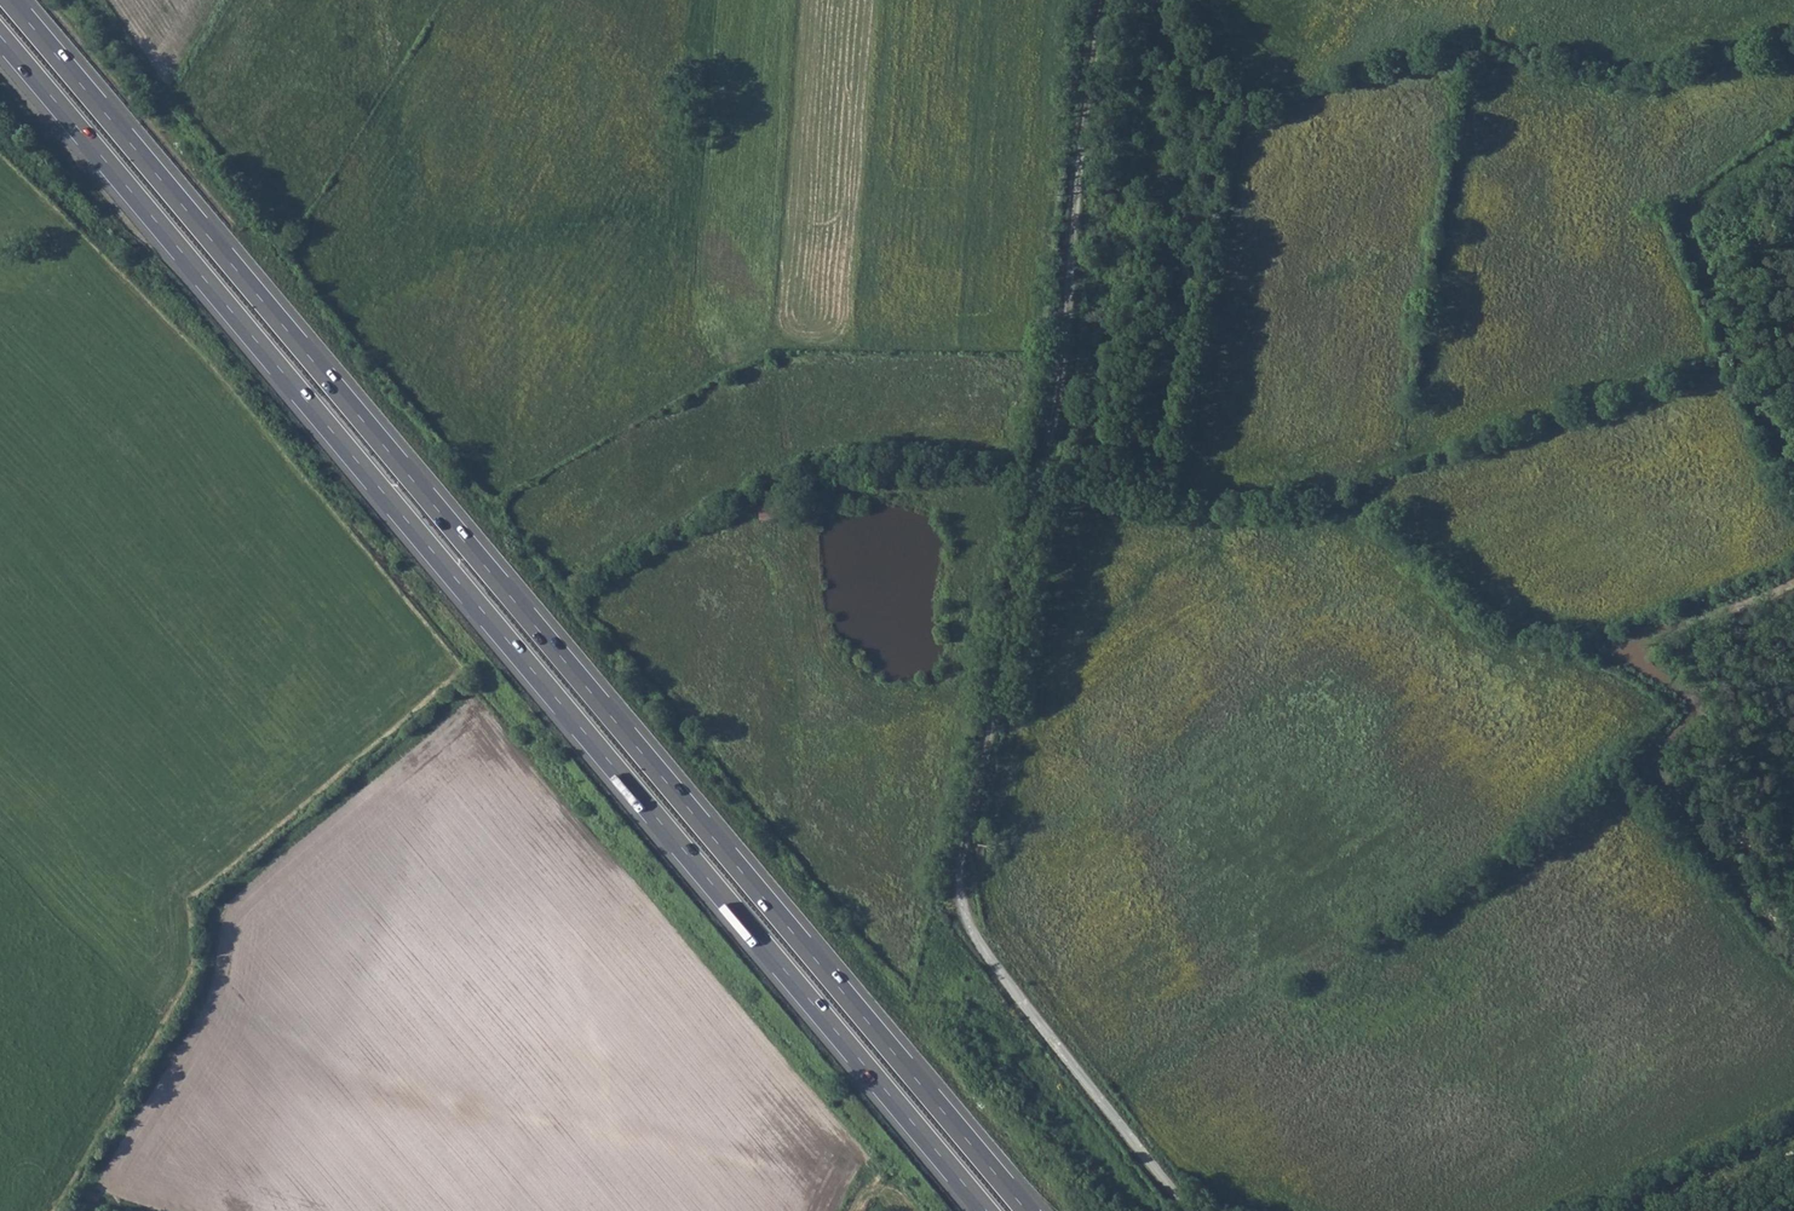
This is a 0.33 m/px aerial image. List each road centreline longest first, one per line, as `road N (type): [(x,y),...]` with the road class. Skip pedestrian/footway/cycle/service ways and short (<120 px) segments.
road 1 (motorway): [(1026,1210),(10,0)]
road 2 (motorway): [(0,36),(987,1210)]
road 3 (track): [(1189,1210),(979,949),(959,875),(1051,484),(1104,0)]

